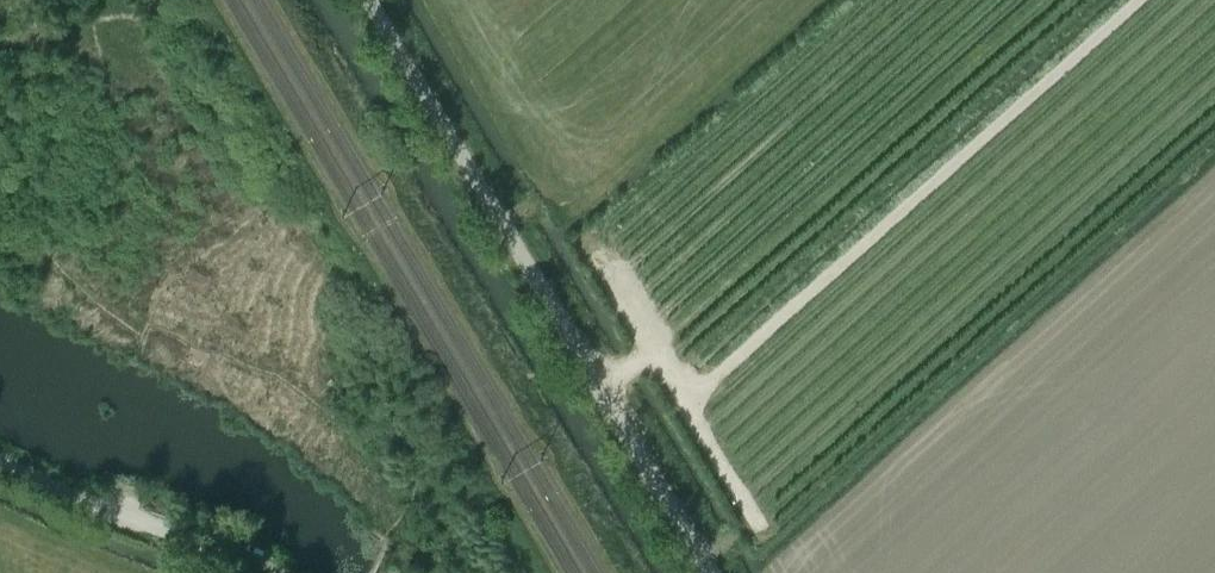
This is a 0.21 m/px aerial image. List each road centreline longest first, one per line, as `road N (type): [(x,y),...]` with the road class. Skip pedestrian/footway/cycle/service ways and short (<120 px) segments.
road 1 (track): [(600,389),(660,352),(687,401),(1137,0)]
road 2 (unclassified): [(708,572),(371,0)]
road 3 (track): [(0,462),(269,572)]
road 4 (track): [(687,401),(758,523)]

